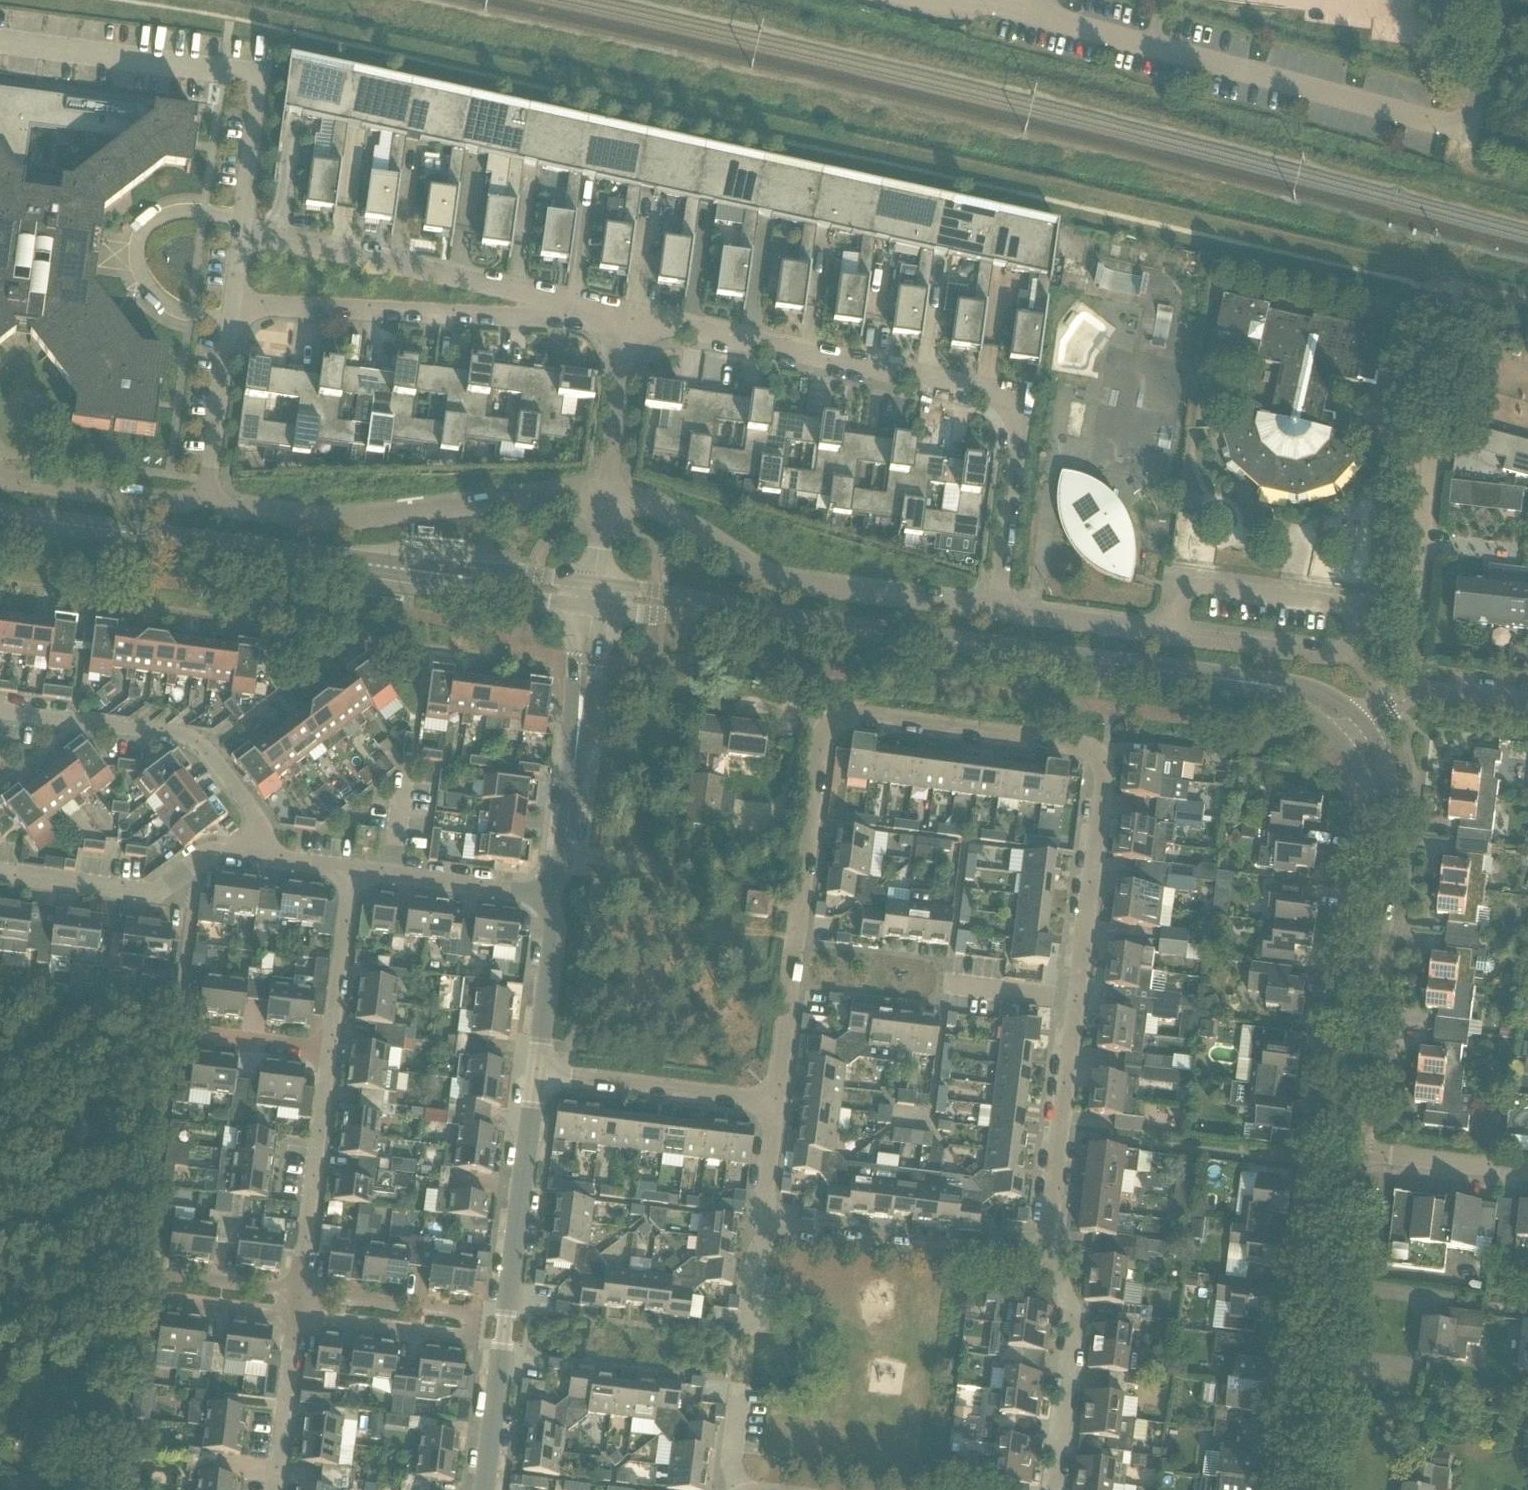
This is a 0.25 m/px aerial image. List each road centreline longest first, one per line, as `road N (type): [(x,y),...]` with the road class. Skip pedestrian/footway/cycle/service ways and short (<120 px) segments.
road 1 (residential): [(775,1104),(825,733),(834,720),(849,715),(1086,747),(1101,769),(1041,1255)]
road 2 (residential): [(995,612),(1020,444),(1018,421),(1003,400),(628,316)]
road 3 (tertiary): [(466,580),(0,516)]
road 4 (tertiary): [(1247,682),(783,622)]
road 5 (residential): [(483,1489),(534,1074)]
road 6 (residential): [(611,501),(556,495),(332,523),(234,510),(205,497)]
road 7 (residential): [(995,612),(785,583),(656,507),(611,501)]
road 8 (residential): [(241,232),(258,107),(248,81),(223,70),(0,41)]
road 9 (unclassified): [(1413,696),(1407,657),(1437,345),(1452,294)]
road 10 (residential): [(297,1317),(467,1338),(469,1313),(300,1293)]
road 11 (residential): [(229,307),(522,318),(572,304)]
road 12 (tertiary): [(1303,1489),(1344,1151)]
road 13 (residential): [(572,304),(241,232)]
road 14 (residential): [(253,857),(253,810),(205,749),(184,735),(0,710)]
road 15 (tertiary): [(1344,1151),(1380,840)]
road 16 (residential): [(300,1293),(171,1277),(158,1286),(167,1300),(297,1317)]
road 17 (residential): [(557,896),(594,610)]
road 18 (residential): [(1041,1255),(1022,1261),(791,1236),(771,1225)]
road 19 (residential): [(740,1489),(730,1460),(739,1381),(756,1250),(771,1225)]
road 20 (residential): [(253,857),(201,856),(155,894),(0,873)]
road 21 (residential): [(1344,651),(1356,625),(1351,611),(1207,584),(1186,590),(1174,635)]
road 22 (residential): [(300,1293),(329,1051)]
road 23 (residential): [(775,1104),(534,1074)]
road 24 (residential): [(1049,1489),(1069,1321),(1058,1277),(1041,1255)]
road 25 (residential): [(205,497),(172,502),(0,479)]
road 26 (residential): [(557,896),(352,869)]
road 27 (residential): [(205,497),(229,307)]
road 28 (tertiary): [(783,622),(596,584)]
road 29 (tertiary): [(594,610),(783,622)]
road 30 (residential): [(611,501),(628,316)]
road 31 (residential): [(1527,1175),(1344,1151)]
road 32 (residential): [(329,1051),(352,869)]
road 33 (residential): [(1174,635),(995,612)]
road 34 (residential): [(534,1074),(557,896)]
road 35 (residential): [(275,1489),(297,1317)]
road 36 (residential): [(1344,651),(1174,635)]
road 37 (unclassified): [(1444,122),(1472,130),(1487,0)]
road 38 (residential): [(329,1051),(188,1033)]
road 39 (tertiary): [(1366,726),(1306,685),(1247,682)]
road 40 (tertiary): [(466,580),(594,610)]
road 41 (tertiary): [(596,584),(515,573),(466,580)]
road 42 (residential): [(771,1225),(763,1203),(775,1104)]
road 43 (tertiary): [(1380,840),(1391,816),(1390,779),(1366,726)]

